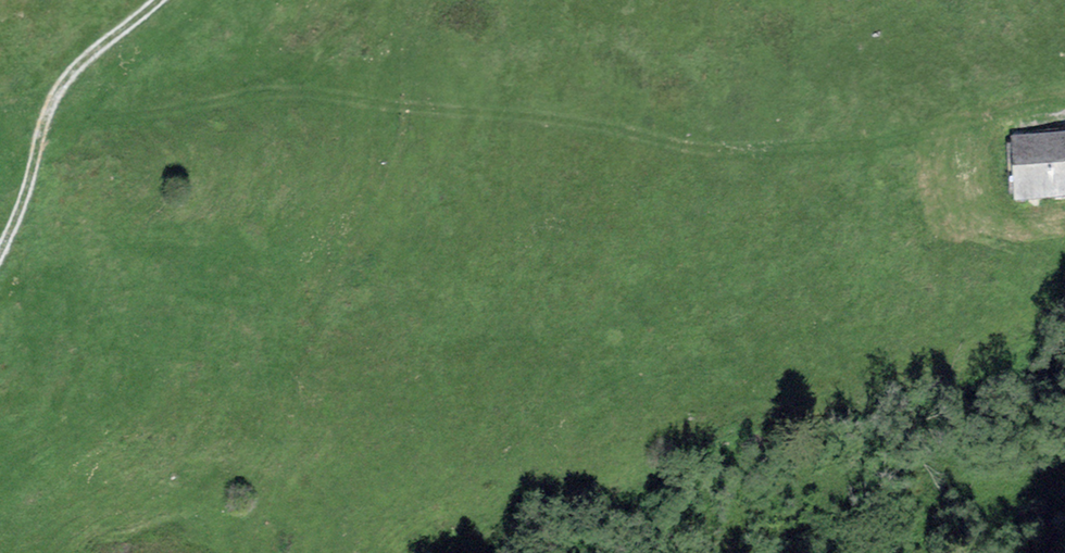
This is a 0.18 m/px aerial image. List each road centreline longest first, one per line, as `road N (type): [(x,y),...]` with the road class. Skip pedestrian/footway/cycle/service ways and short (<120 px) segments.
road 1 (track): [(34,157),(78,131),(277,93),(617,132),(730,162),(1064,102)]
road 2 (track): [(0,253),(44,117),(74,67),(157,0)]

